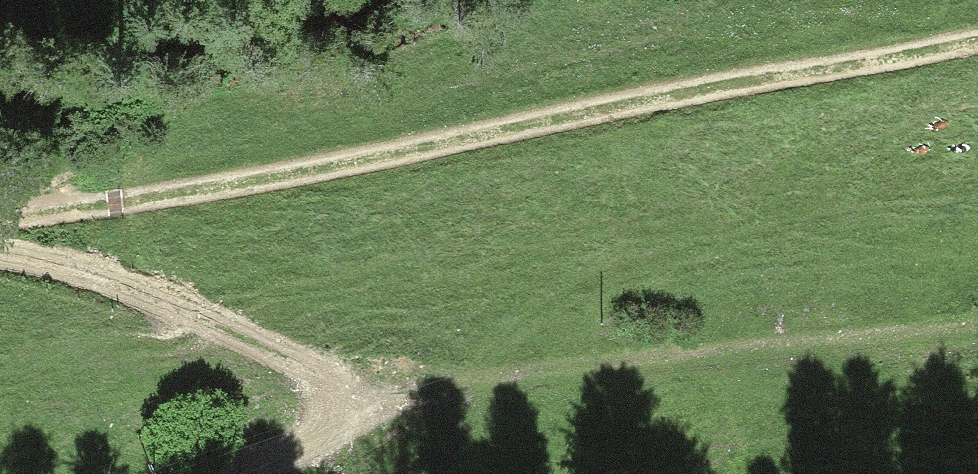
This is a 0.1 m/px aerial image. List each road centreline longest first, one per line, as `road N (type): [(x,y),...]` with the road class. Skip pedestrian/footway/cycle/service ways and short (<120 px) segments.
road 1 (track): [(0,223),(219,194),(675,85),(977,38)]
road 2 (track): [(977,323),(458,378),(222,473)]
road 3 (track): [(0,246),(91,274),(264,347),(325,388),(330,409),(320,437)]

